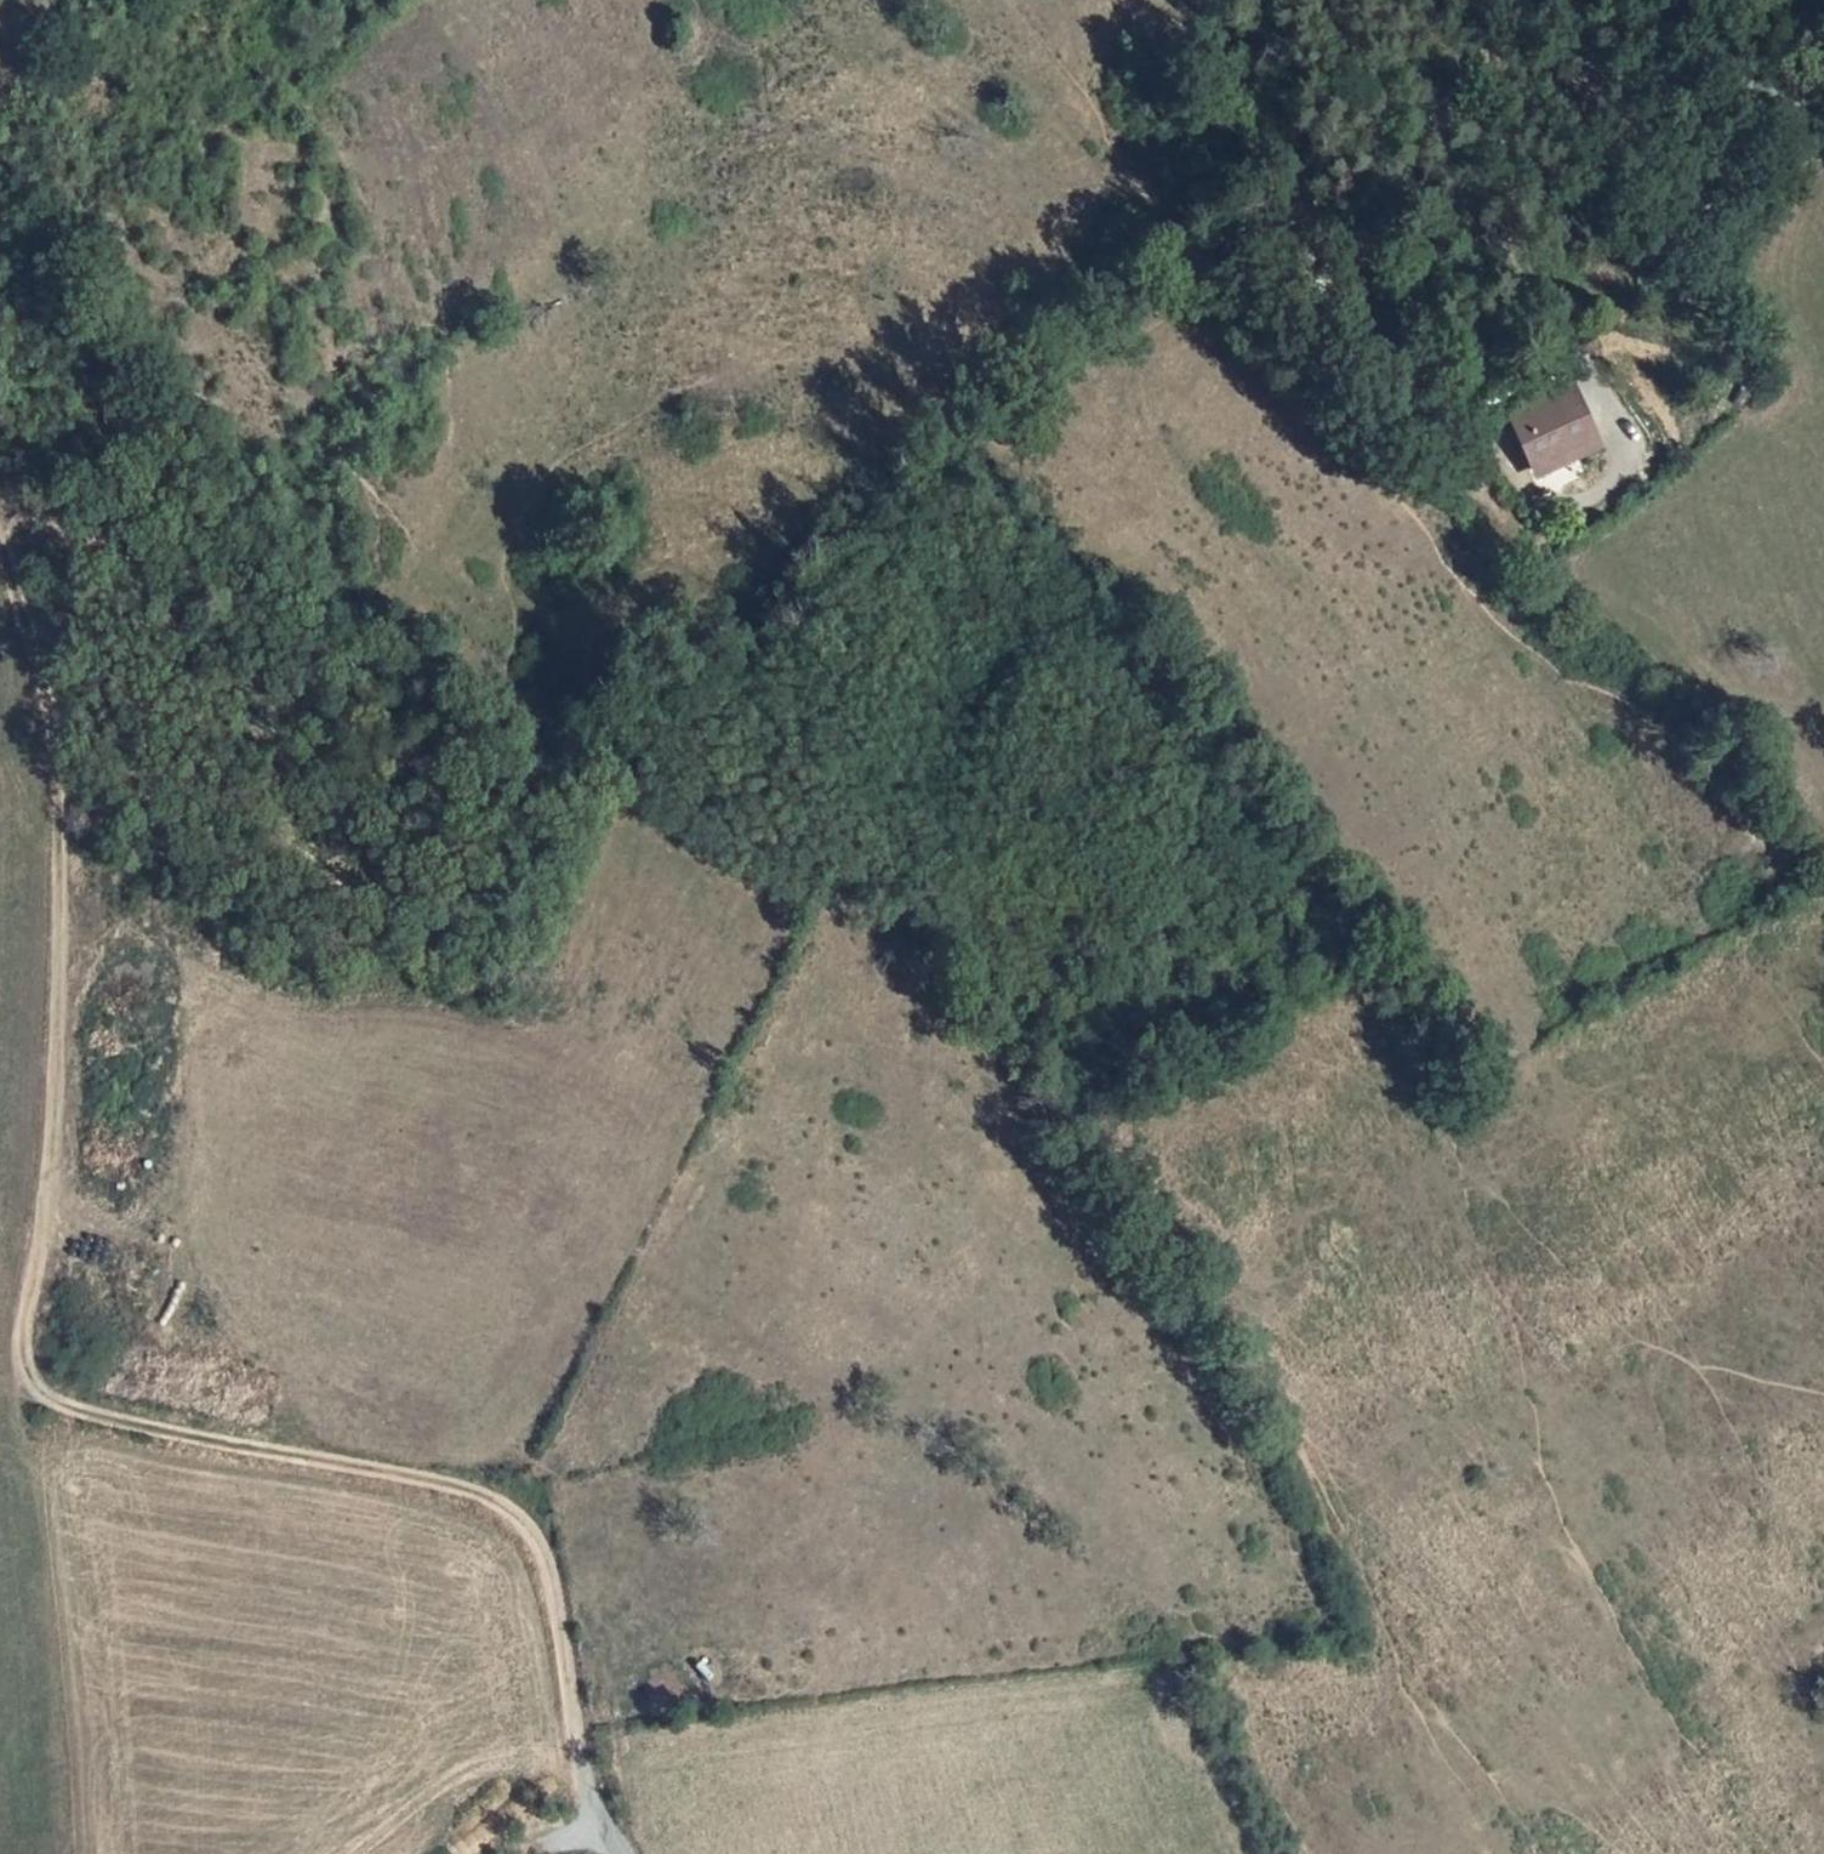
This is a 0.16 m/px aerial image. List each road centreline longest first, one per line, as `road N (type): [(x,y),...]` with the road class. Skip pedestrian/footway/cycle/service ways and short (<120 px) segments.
road 1 (track): [(0,541),(25,580),(52,719),(64,890),(32,1364),(56,1406),(507,1505),(541,1545),(591,1820)]
road 2 (unclassified): [(1823,98),(1732,73),(1639,0)]

